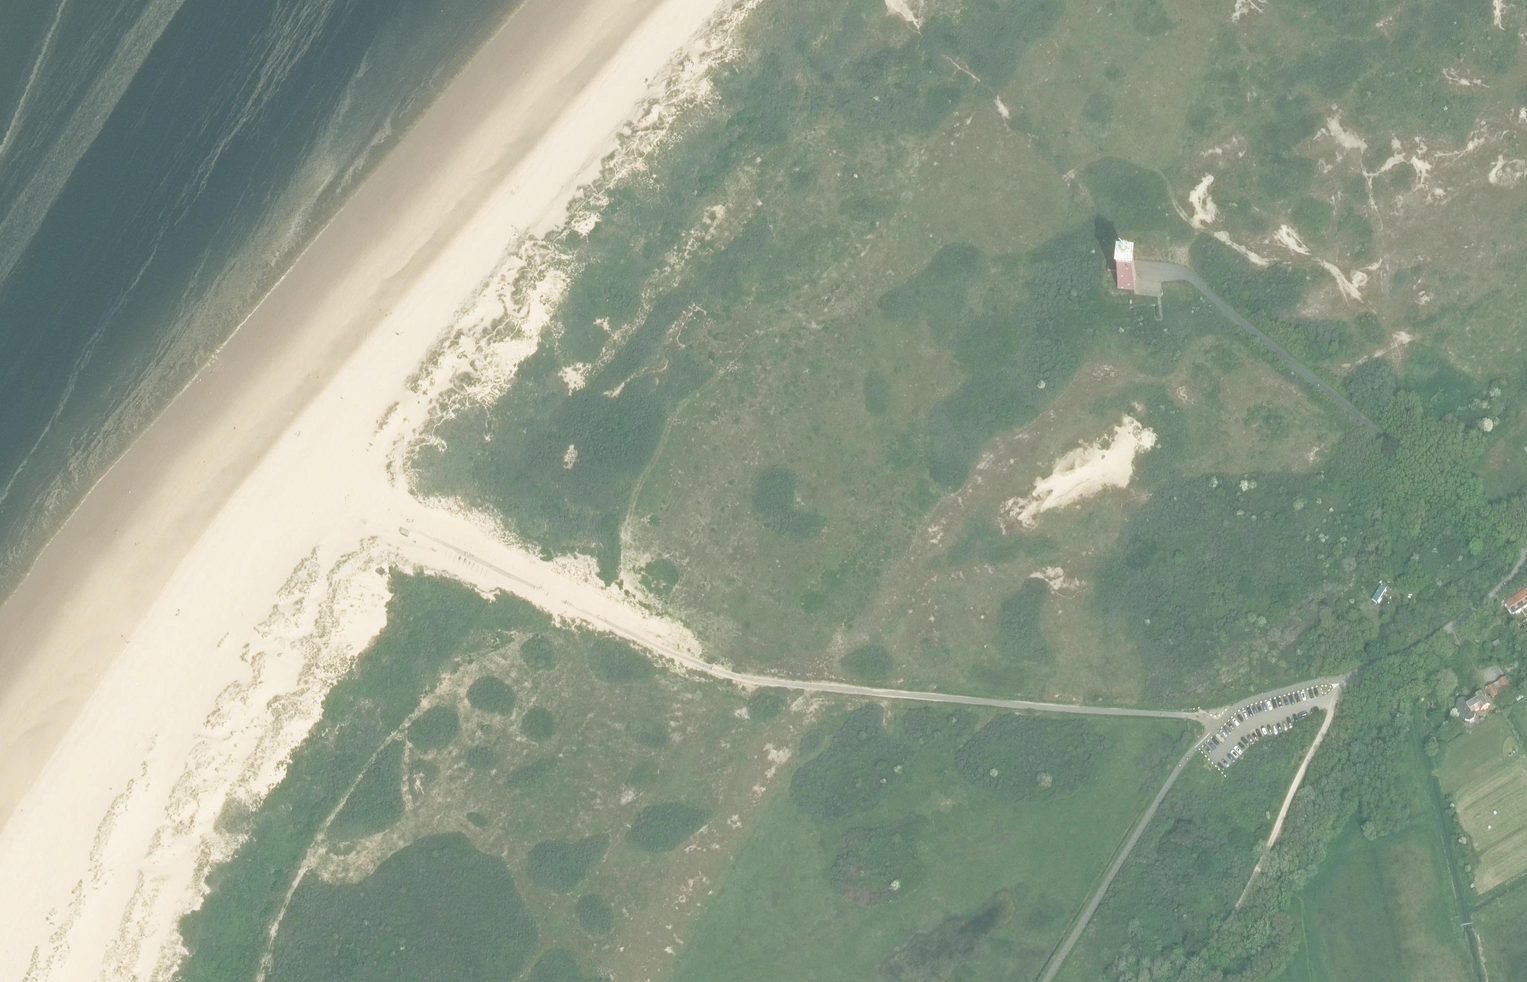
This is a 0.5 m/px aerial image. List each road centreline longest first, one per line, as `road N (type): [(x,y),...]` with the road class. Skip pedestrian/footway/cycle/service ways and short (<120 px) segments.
road 1 (track): [(1067,178),(1107,151),(1151,164),(1188,220),(1254,259),(1312,261),(1338,274),(1387,324),(1395,345)]
road 2 (unclassified): [(1179,981),(1241,902),(1335,696)]
road 3 (unclassified): [(1349,679),(1451,627),(1526,559)]
road 4 (track): [(1303,371),(1366,358),(1408,339),(1440,351)]
road 5 (track): [(1256,872),(1291,890),(1311,981)]

